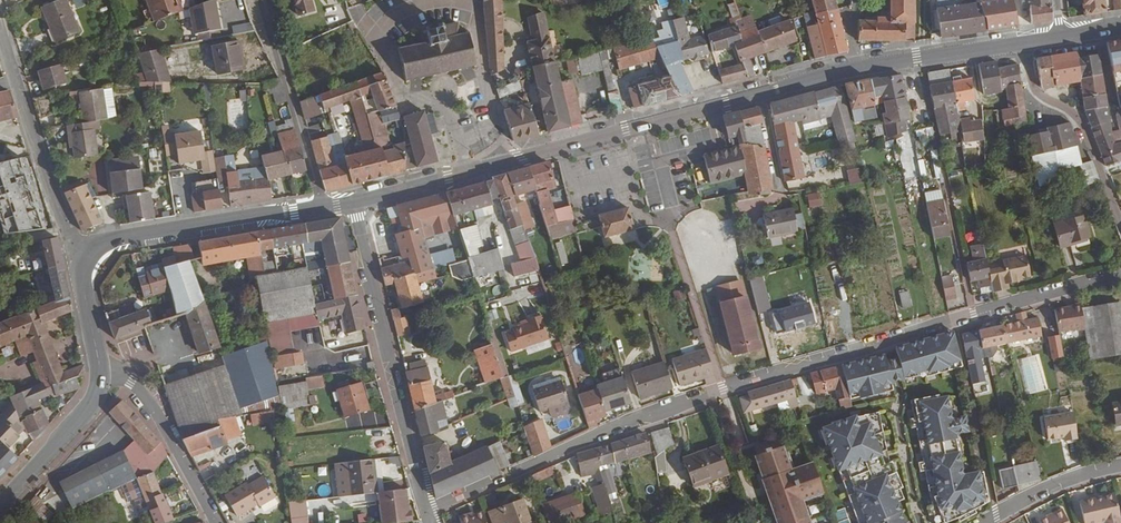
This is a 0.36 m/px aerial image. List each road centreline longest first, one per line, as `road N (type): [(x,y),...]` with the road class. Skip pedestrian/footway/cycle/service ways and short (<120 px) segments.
road 1 (residential): [(1120,273),(713,393),(622,425),(428,512)]
road 2 (primary): [(856,71),(468,172)]
road 3 (residential): [(353,198),(428,512)]
road 4 (primary): [(322,205),(130,235),(87,262)]
road 5 (residential): [(322,205),(262,0)]
road 6 (residential): [(1025,43),(1033,88),(1079,123),(1120,225)]
road 7 (residential): [(422,0),(378,30),(401,91),(433,100),(458,140)]
road 8 (residential): [(215,522),(147,401),(120,375),(100,375)]
road 9 (unclassified): [(16,82),(72,245),(87,262)]
road 10 (primary): [(1025,43),(856,71)]
road 11 (primary): [(100,375),(92,404),(0,506)]
road 12 (residential): [(458,140),(482,130),(491,113),(474,6)]
road 13 (residential): [(988,522),(1065,485),(1120,471)]

